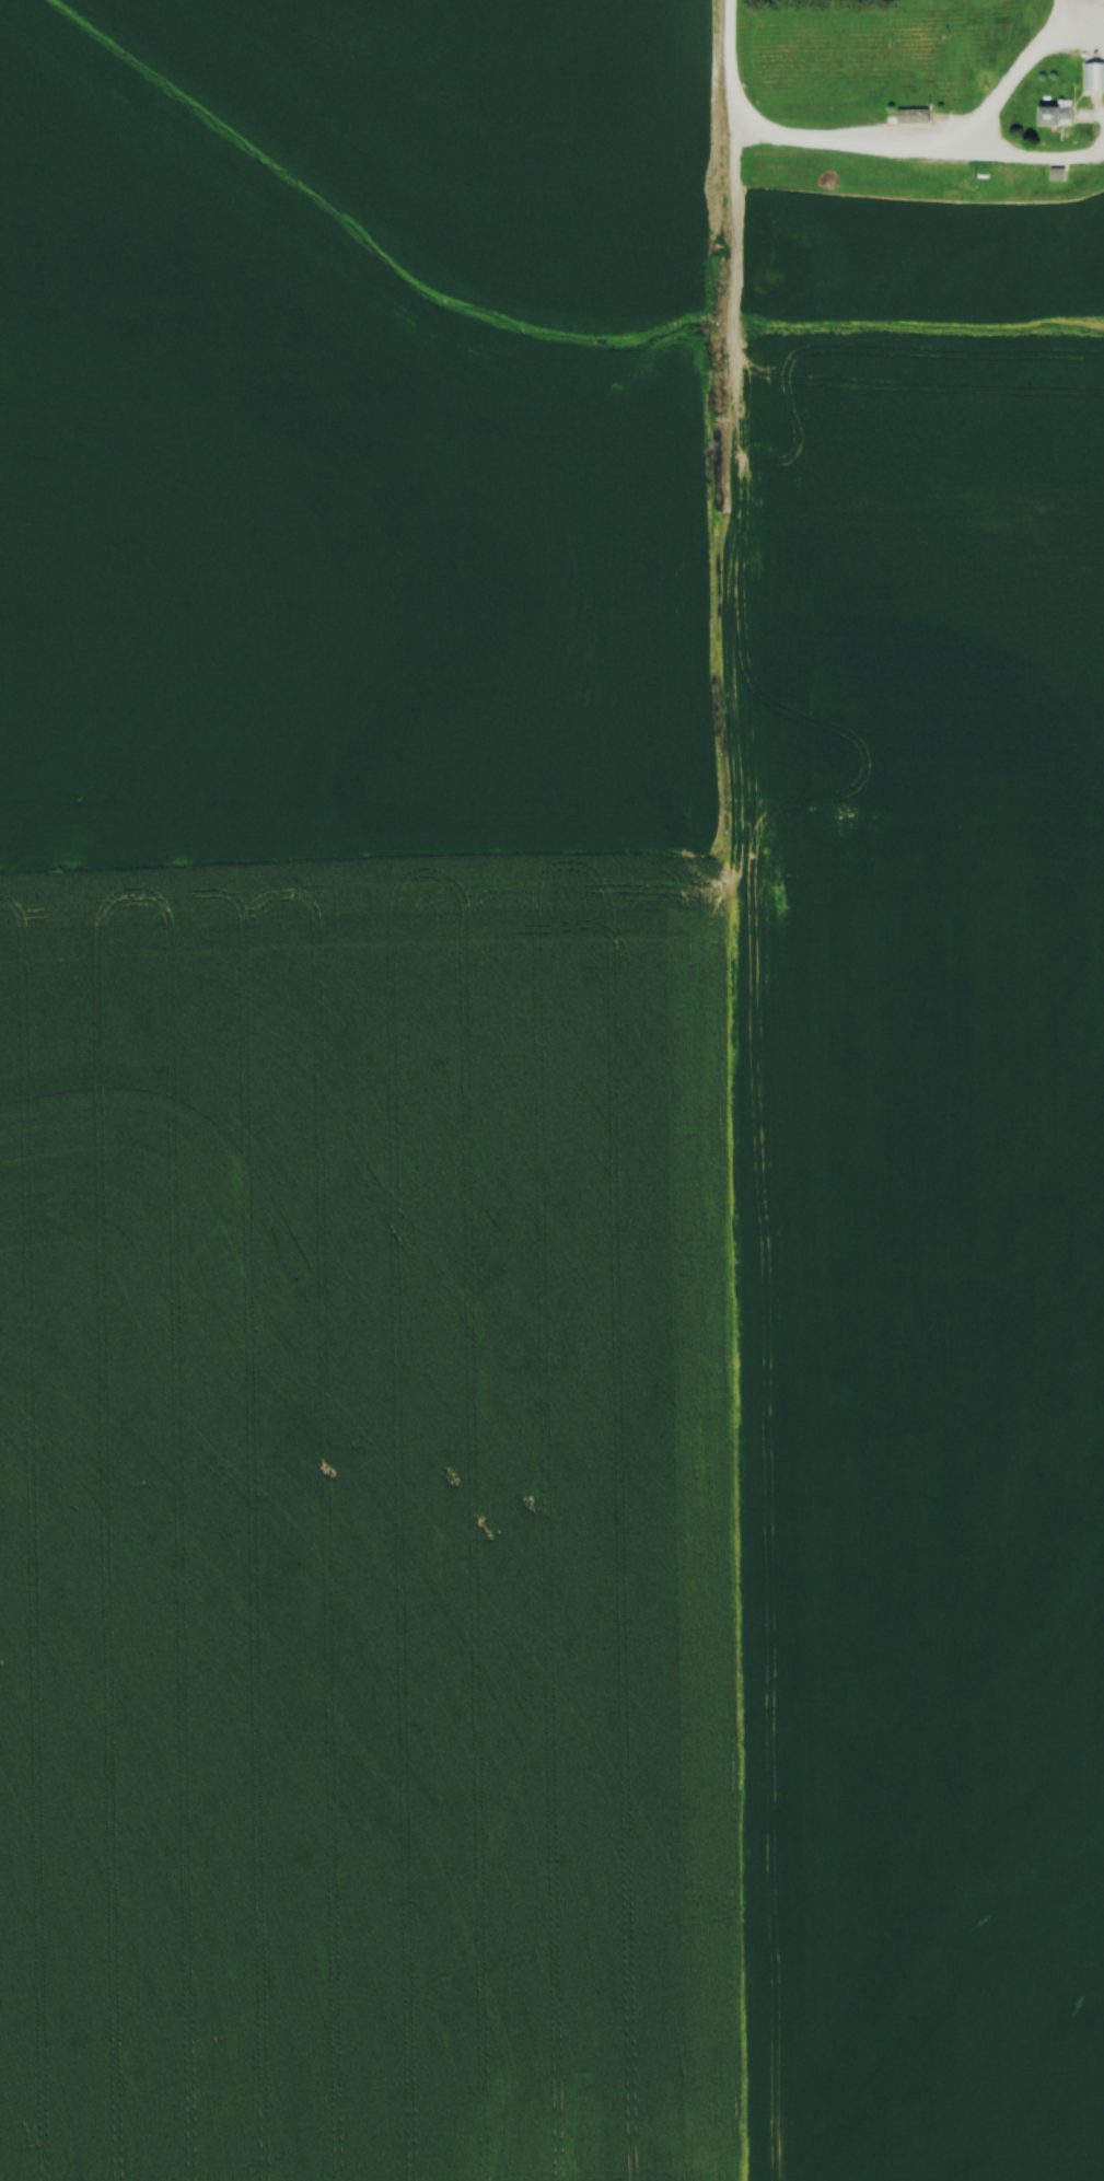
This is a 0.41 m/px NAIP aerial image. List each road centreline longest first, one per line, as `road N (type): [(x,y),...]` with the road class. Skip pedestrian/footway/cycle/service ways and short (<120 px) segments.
road 1 (residential): [(741,132),(731,0)]

